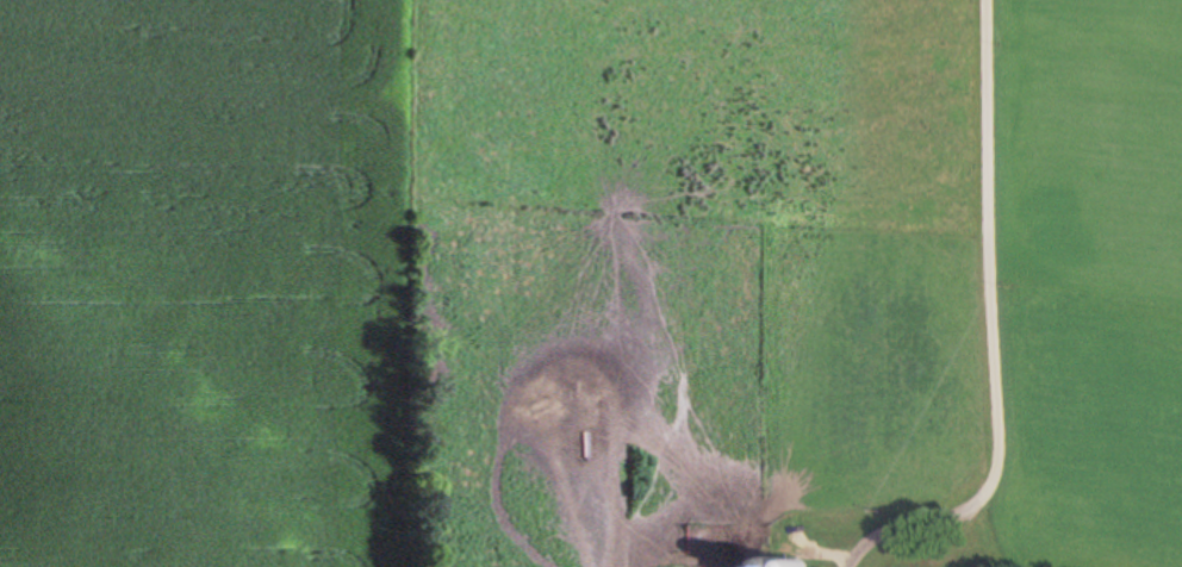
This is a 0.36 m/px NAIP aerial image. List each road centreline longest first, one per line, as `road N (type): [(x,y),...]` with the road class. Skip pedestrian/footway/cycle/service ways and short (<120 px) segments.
road 1 (residential): [(969,534),(962,0)]

